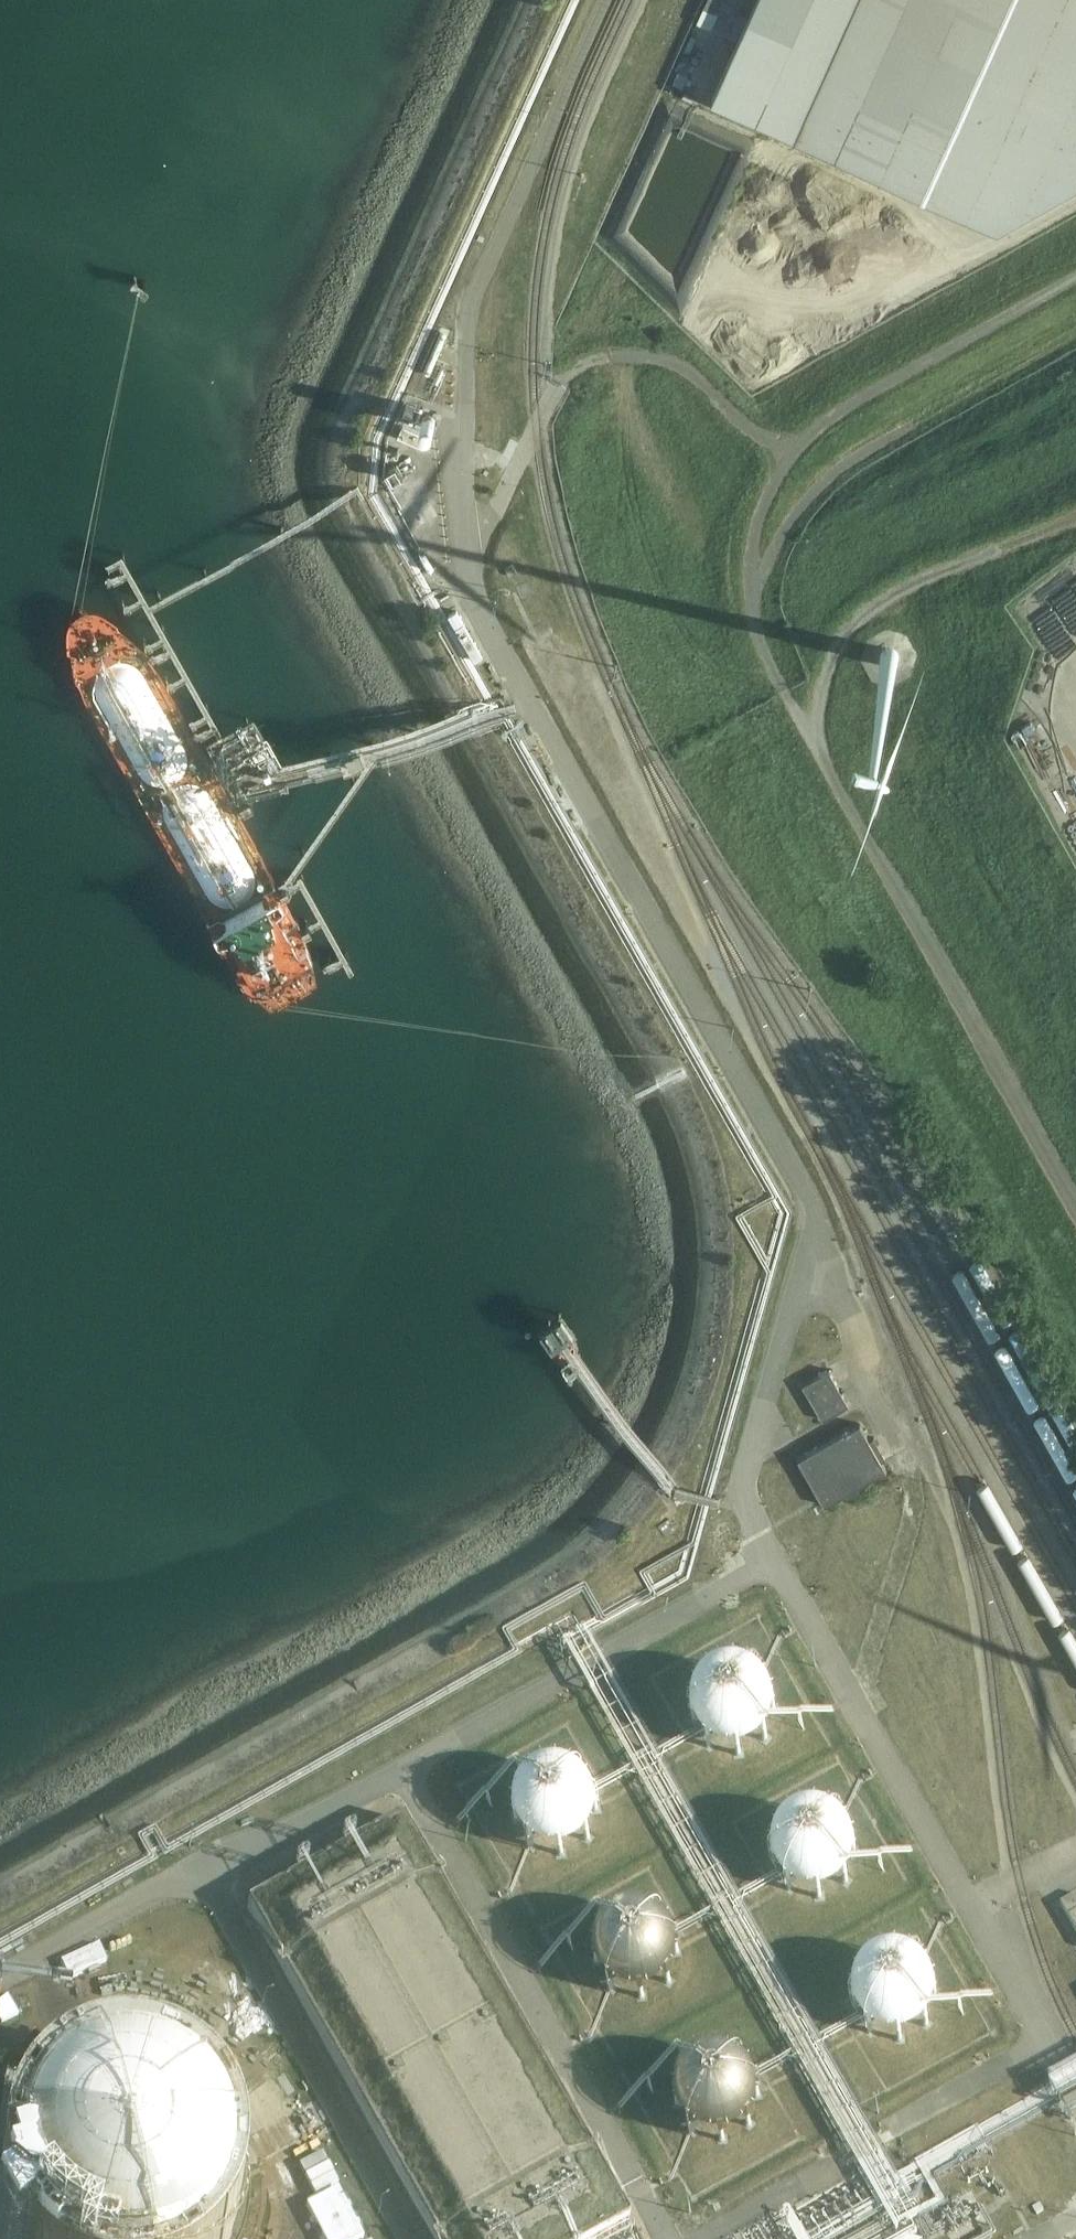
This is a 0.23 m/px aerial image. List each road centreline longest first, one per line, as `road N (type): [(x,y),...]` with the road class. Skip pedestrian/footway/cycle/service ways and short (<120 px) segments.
road 1 (unclassified): [(784,688),(759,638),(752,566),(755,533),(784,464),(848,405),(1075,277)]

